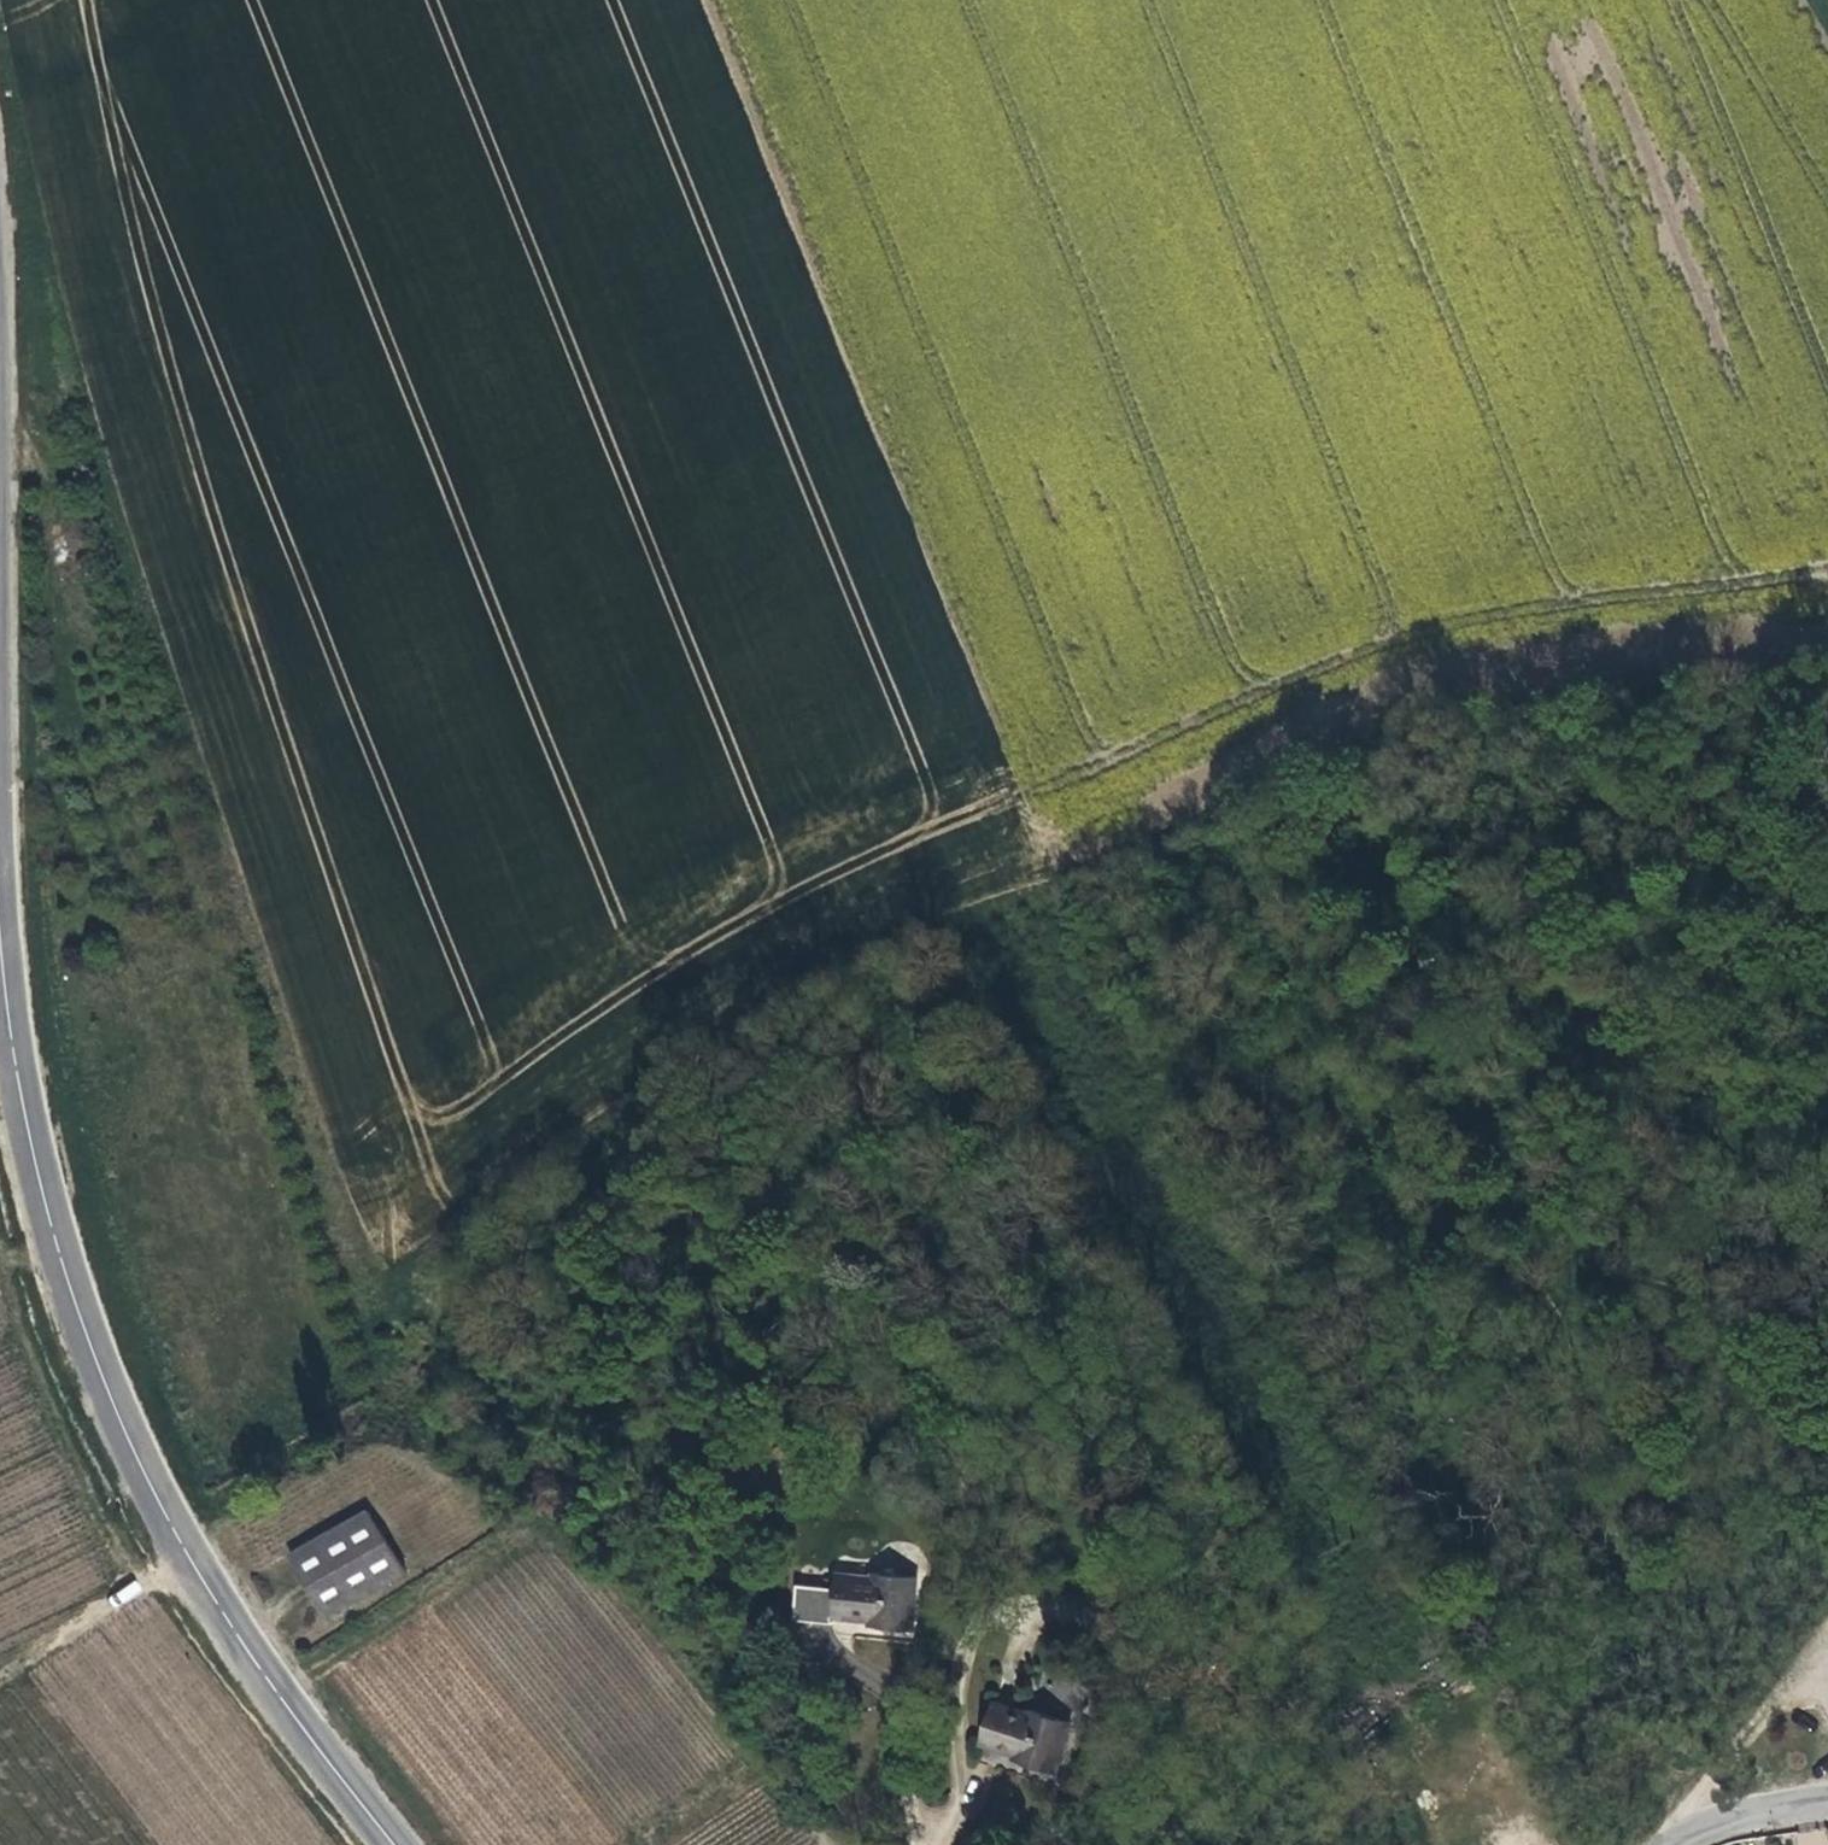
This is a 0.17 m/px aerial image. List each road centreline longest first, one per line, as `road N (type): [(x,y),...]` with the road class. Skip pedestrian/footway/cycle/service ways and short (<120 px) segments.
road 1 (secondary): [(372,1844),(307,1776),(94,1402),(0,1082)]
road 2 (unclassified): [(1827,1805),(1733,1817),(1681,1844)]

